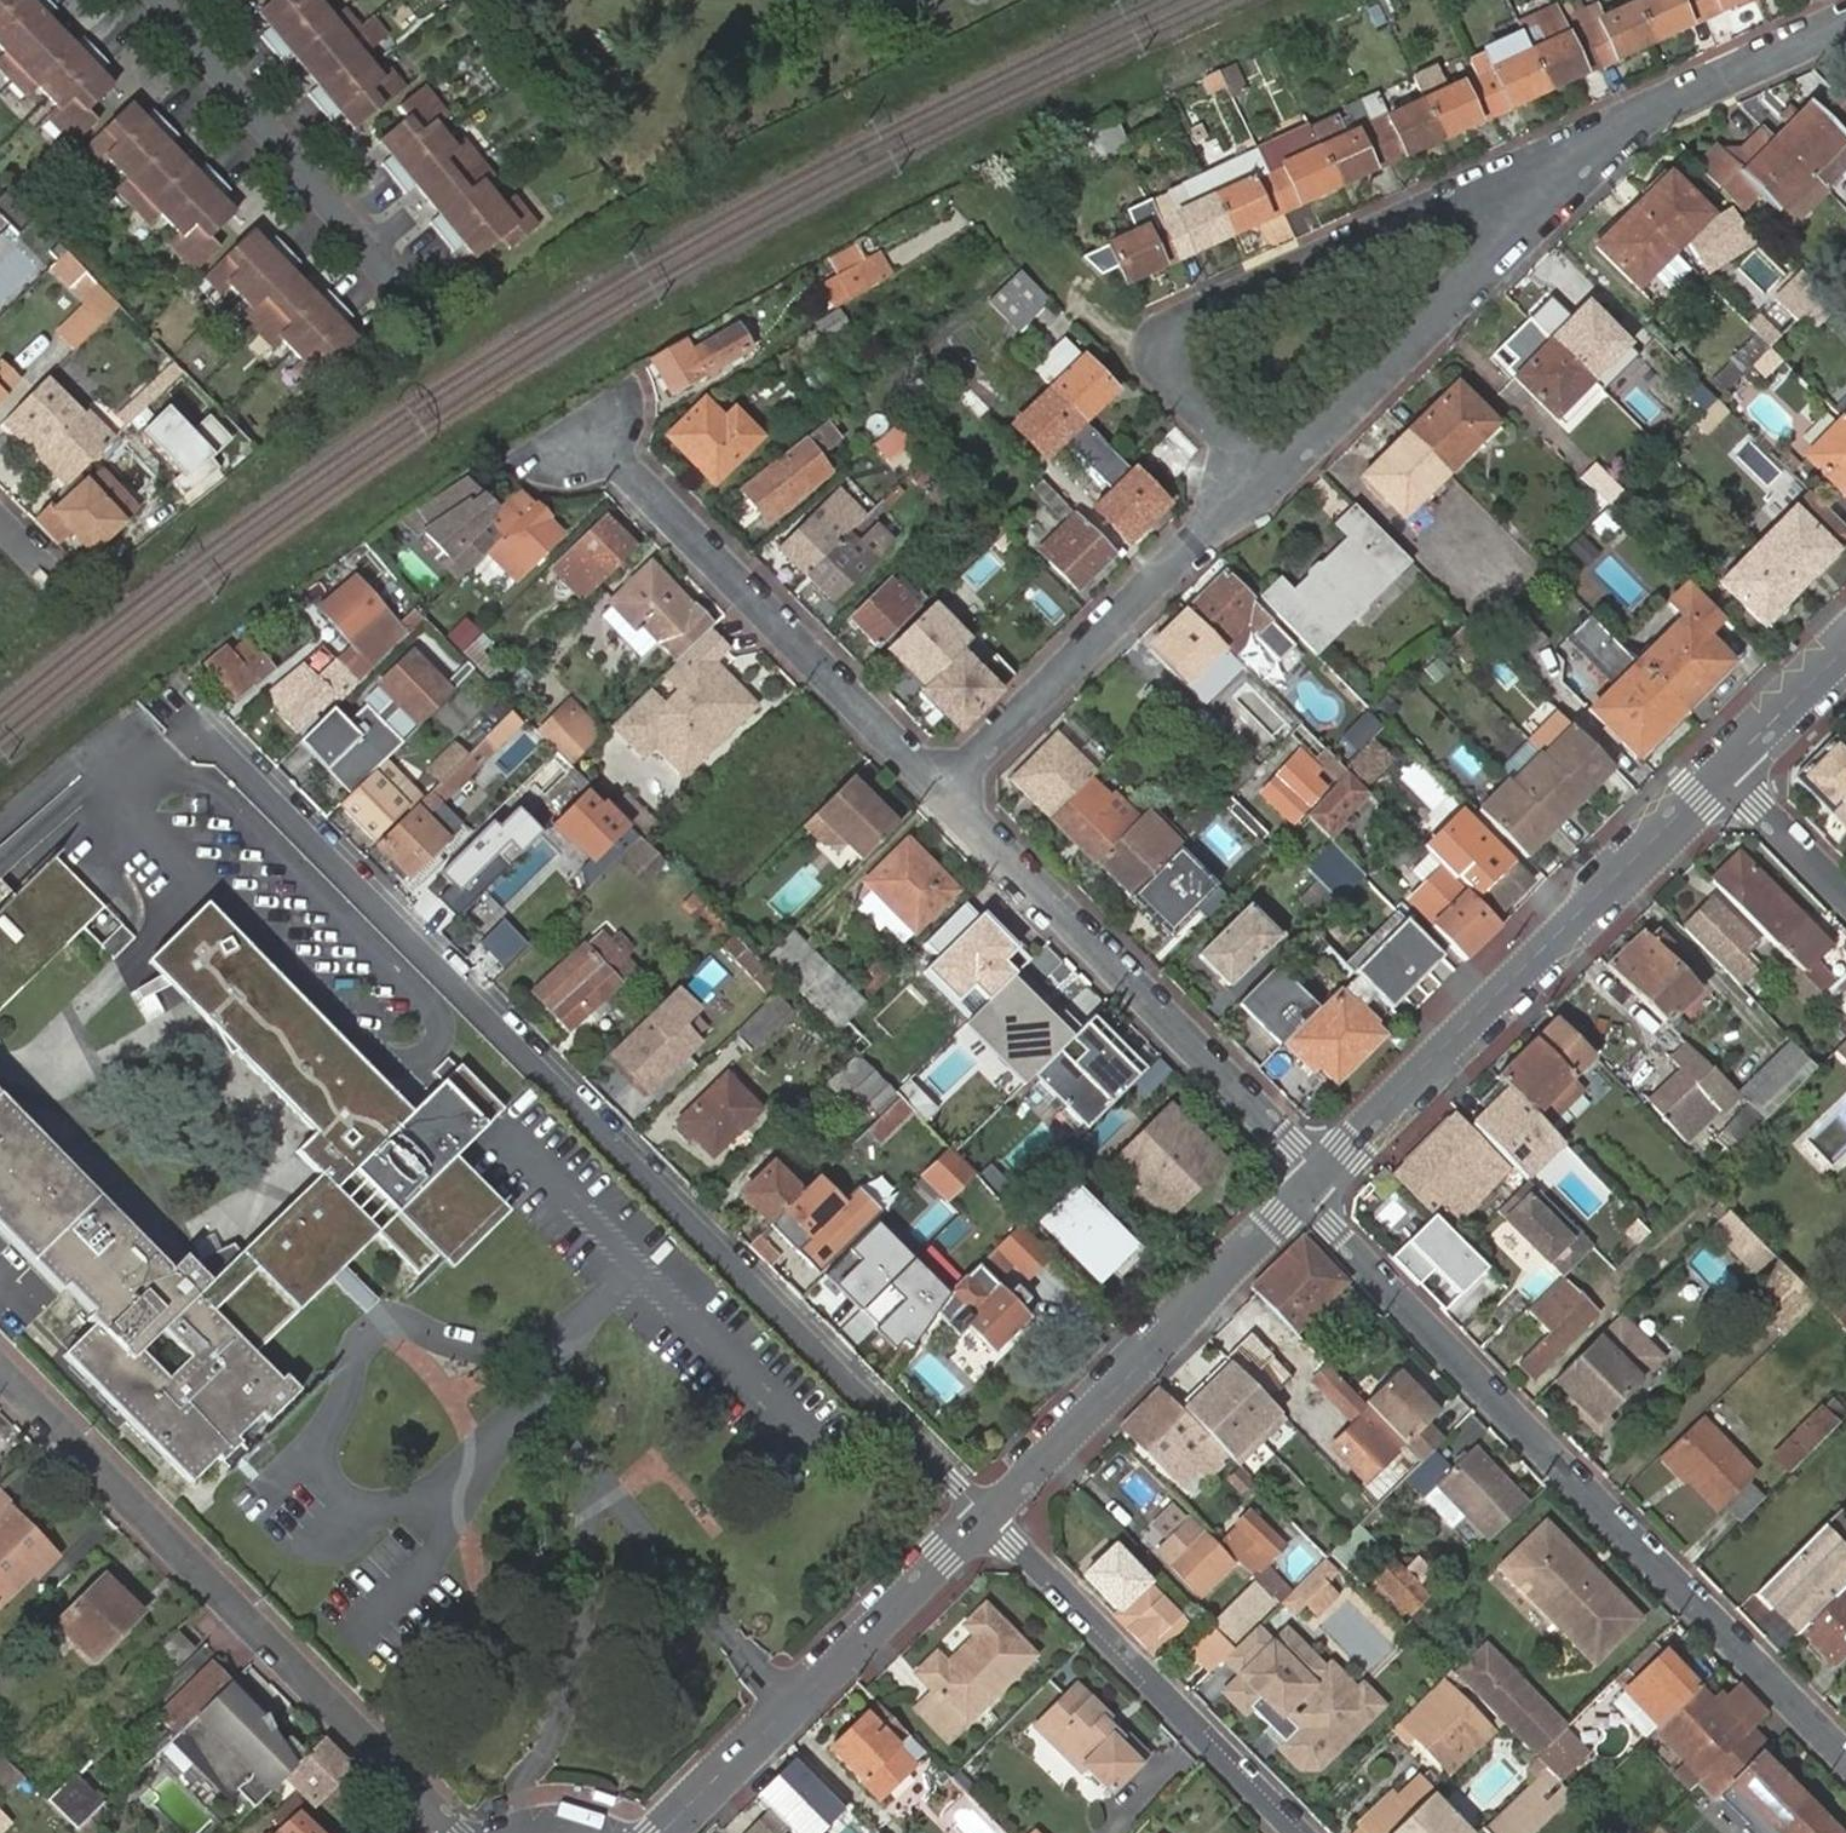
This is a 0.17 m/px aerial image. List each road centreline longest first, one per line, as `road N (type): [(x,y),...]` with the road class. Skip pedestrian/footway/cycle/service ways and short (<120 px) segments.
road 1 (residential): [(983,1516),(181,709)]
road 2 (residential): [(1845,1760),(1297,1198)]
road 3 (residential): [(459,1832),(0,1375)]
road 4 (residential): [(1316,1178),(1719,773)]
road 5 (residential): [(1628,122),(1456,204),(1177,308),(1156,327),(1149,349)]
road 6 (residential): [(1316,1178),(942,794)]
road 7 (residential): [(1266,482),(1628,122)]
road 8 (residential): [(942,794),(600,432)]
road 9 (residential): [(942,794),(1266,482)]
road 10 (residential): [(664,1832),(983,1516)]
road 11 (residential): [(983,1516),(1297,1198)]
road 12 (residential): [(1295,1832),(983,1516)]
road 13 (residential): [(158,0),(404,296)]
road 14 (residential): [(1628,122),(1845,22)]
road 15 (residential): [(1266,482),(1157,375),(1149,349)]
road 16 (residential): [(1719,773),(1845,900)]
road 17 (residential): [(1719,773),(1845,648)]

